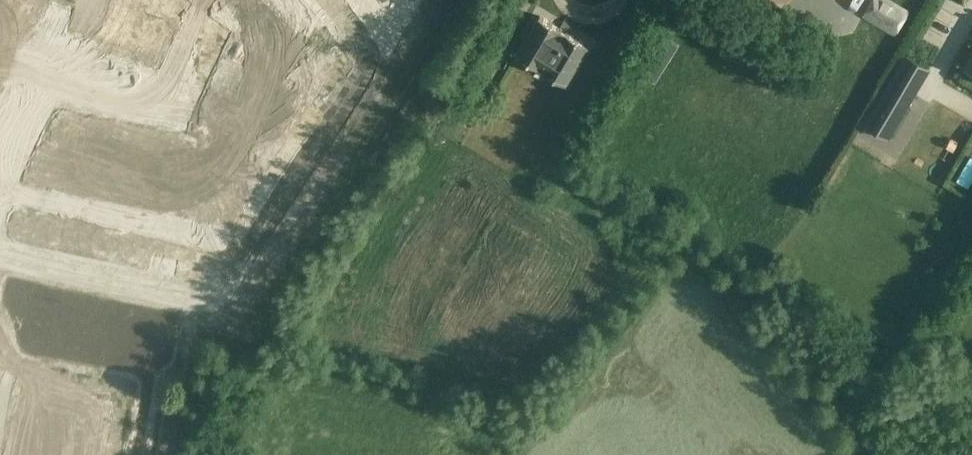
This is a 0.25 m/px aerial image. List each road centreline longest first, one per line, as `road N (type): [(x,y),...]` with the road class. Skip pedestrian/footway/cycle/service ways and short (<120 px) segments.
road 1 (residential): [(327,0),(362,44),(357,74),(217,294),(196,300),(0,259)]

